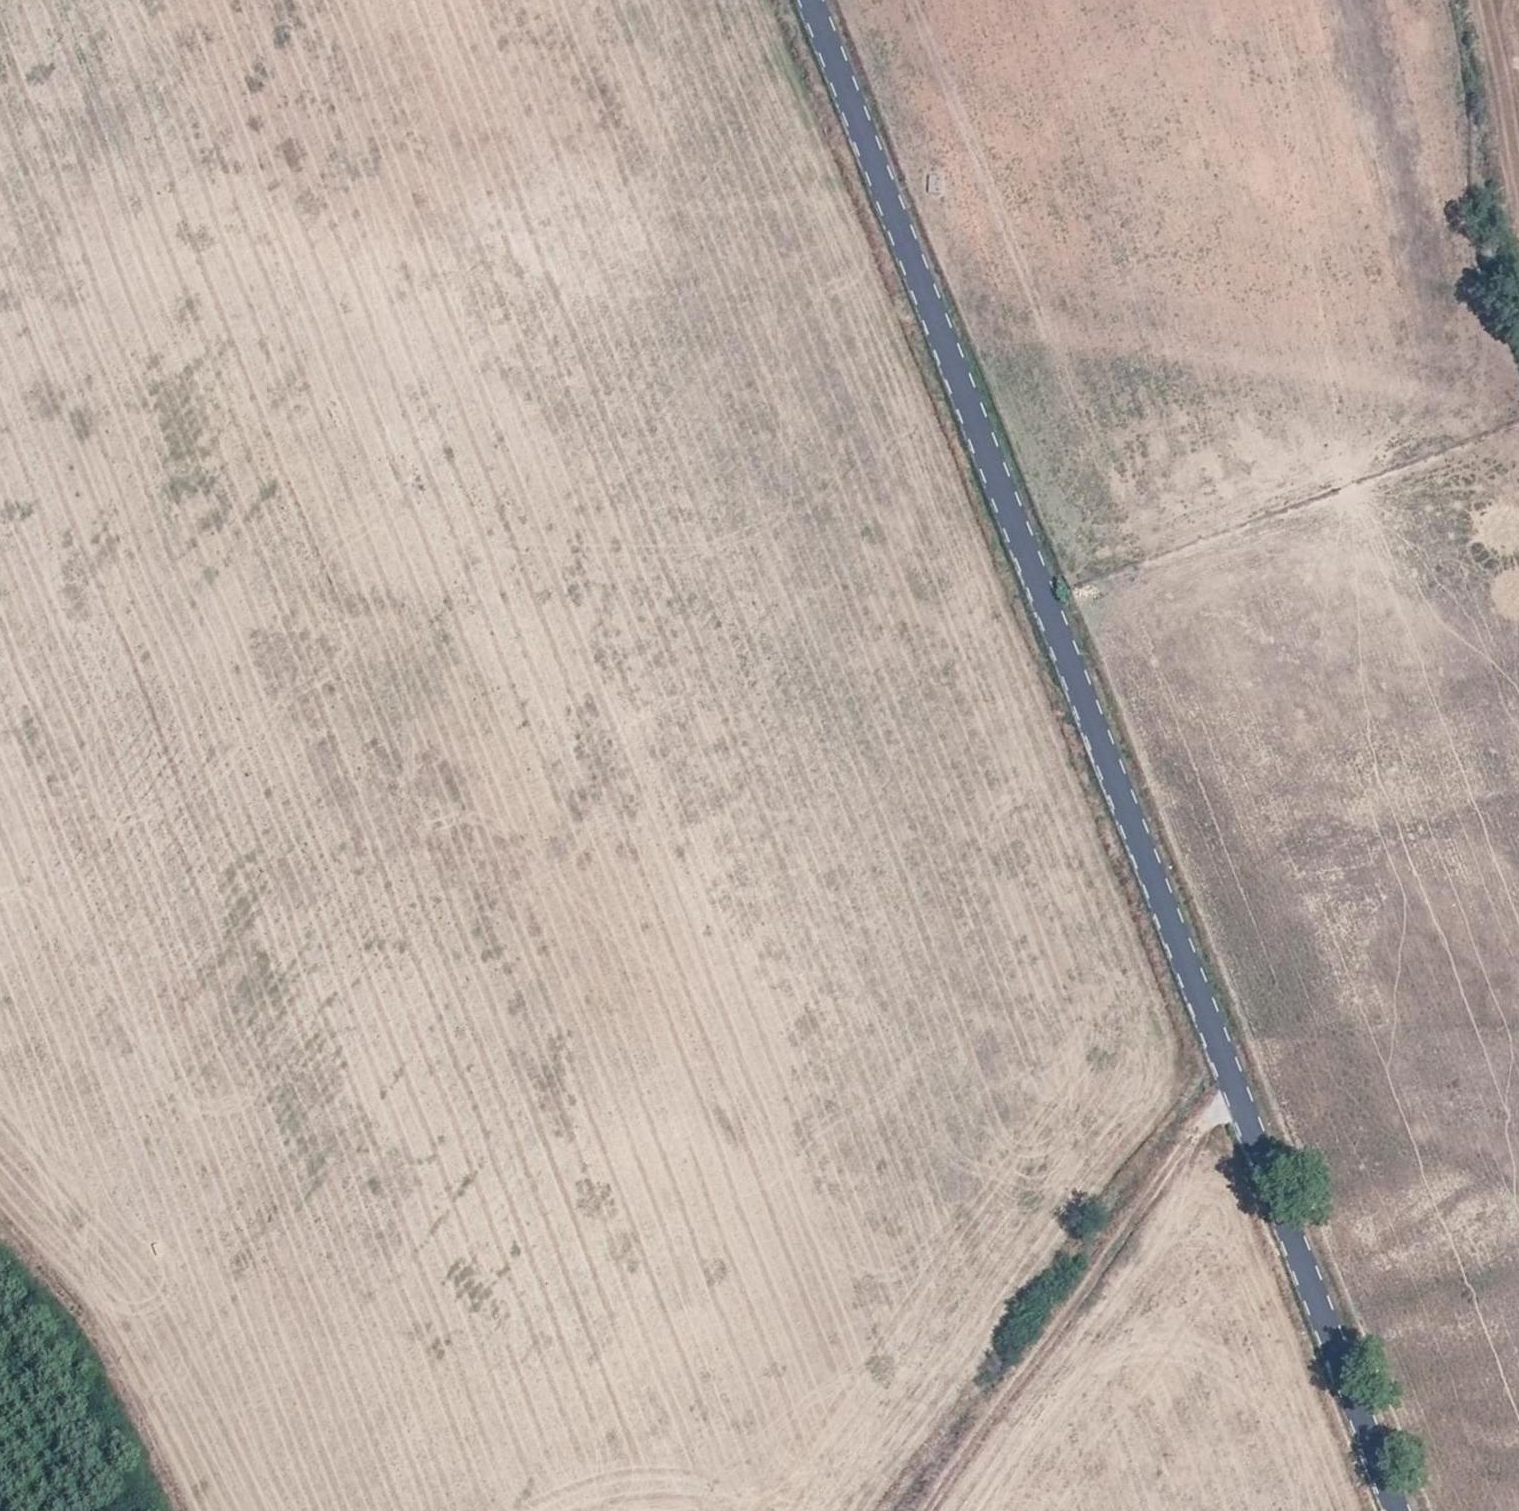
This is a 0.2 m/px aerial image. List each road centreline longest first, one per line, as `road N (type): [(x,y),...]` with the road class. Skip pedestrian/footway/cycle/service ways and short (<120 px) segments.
road 1 (tertiary): [(1395,1510),(807,0)]
road 2 (track): [(933,1510),(1234,1096)]
road 3 (track): [(0,1238),(83,1329),(174,1510)]

